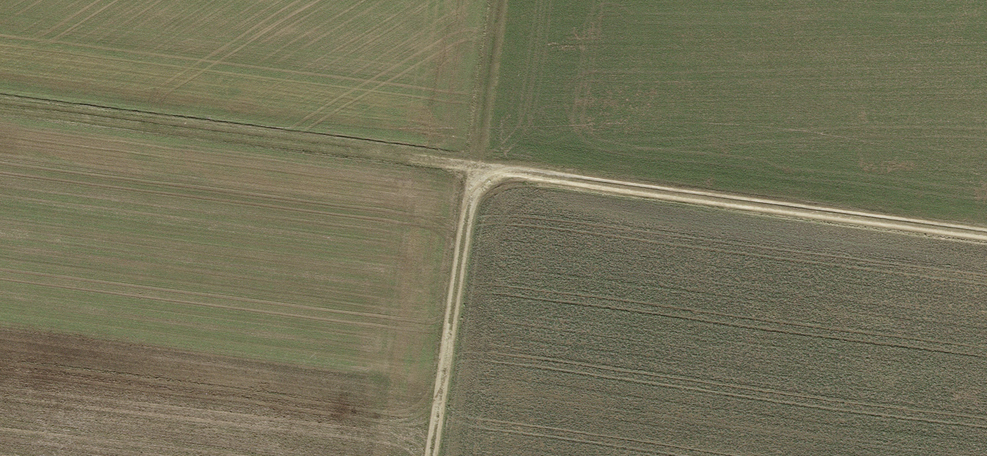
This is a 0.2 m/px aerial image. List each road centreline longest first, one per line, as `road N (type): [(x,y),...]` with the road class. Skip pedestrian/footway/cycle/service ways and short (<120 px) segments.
road 1 (track): [(478,166),(986,233)]
road 2 (track): [(478,166),(0,104)]
road 3 (track): [(478,166),(431,455)]
road 4 (track): [(501,0),(478,166)]

